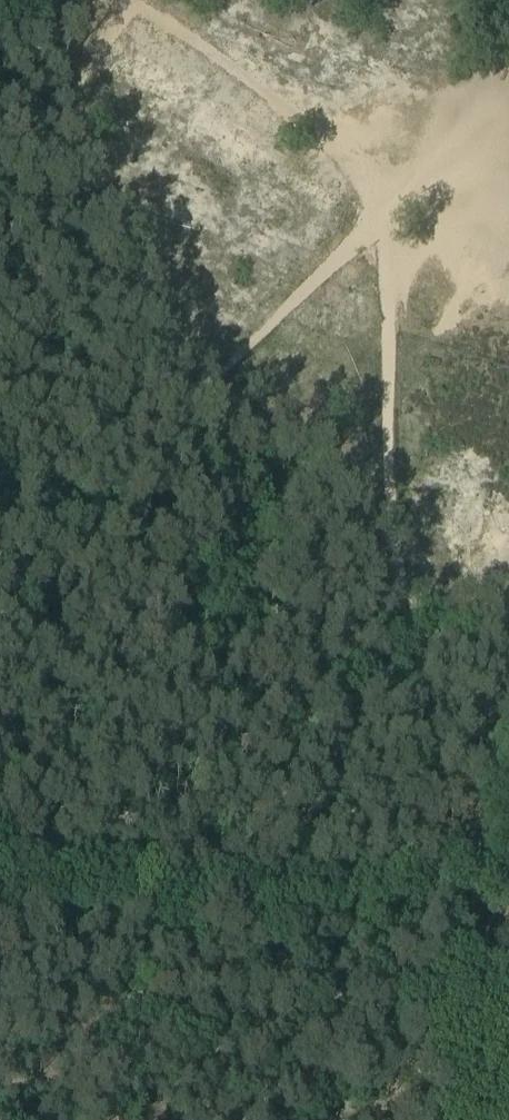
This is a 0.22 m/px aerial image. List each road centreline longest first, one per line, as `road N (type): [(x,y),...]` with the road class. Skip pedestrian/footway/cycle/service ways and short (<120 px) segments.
road 1 (track): [(474,877),(0,873)]
road 2 (track): [(474,1119),(465,1014),(474,877)]

